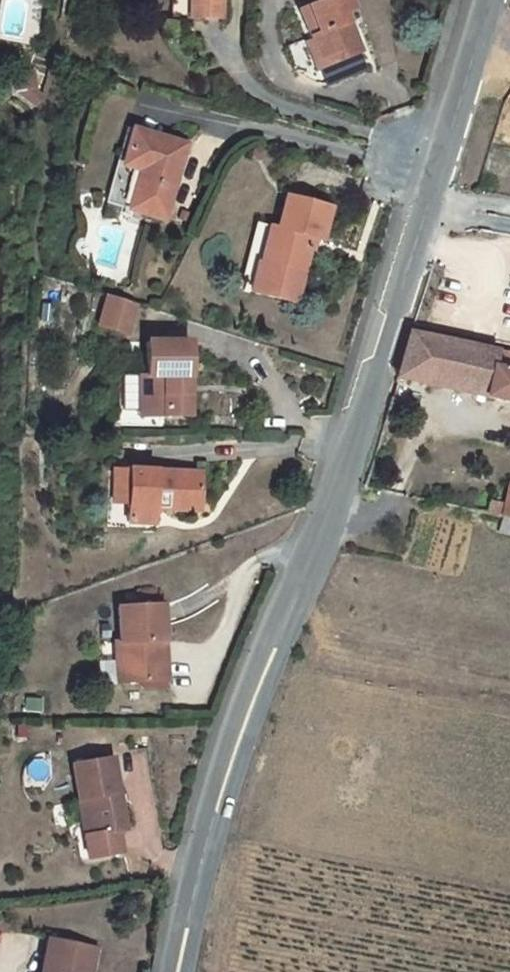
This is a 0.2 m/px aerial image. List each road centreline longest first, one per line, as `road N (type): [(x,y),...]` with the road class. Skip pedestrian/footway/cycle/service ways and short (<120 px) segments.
road 1 (tertiary): [(174,971),(239,736),(375,379),(489,0)]

